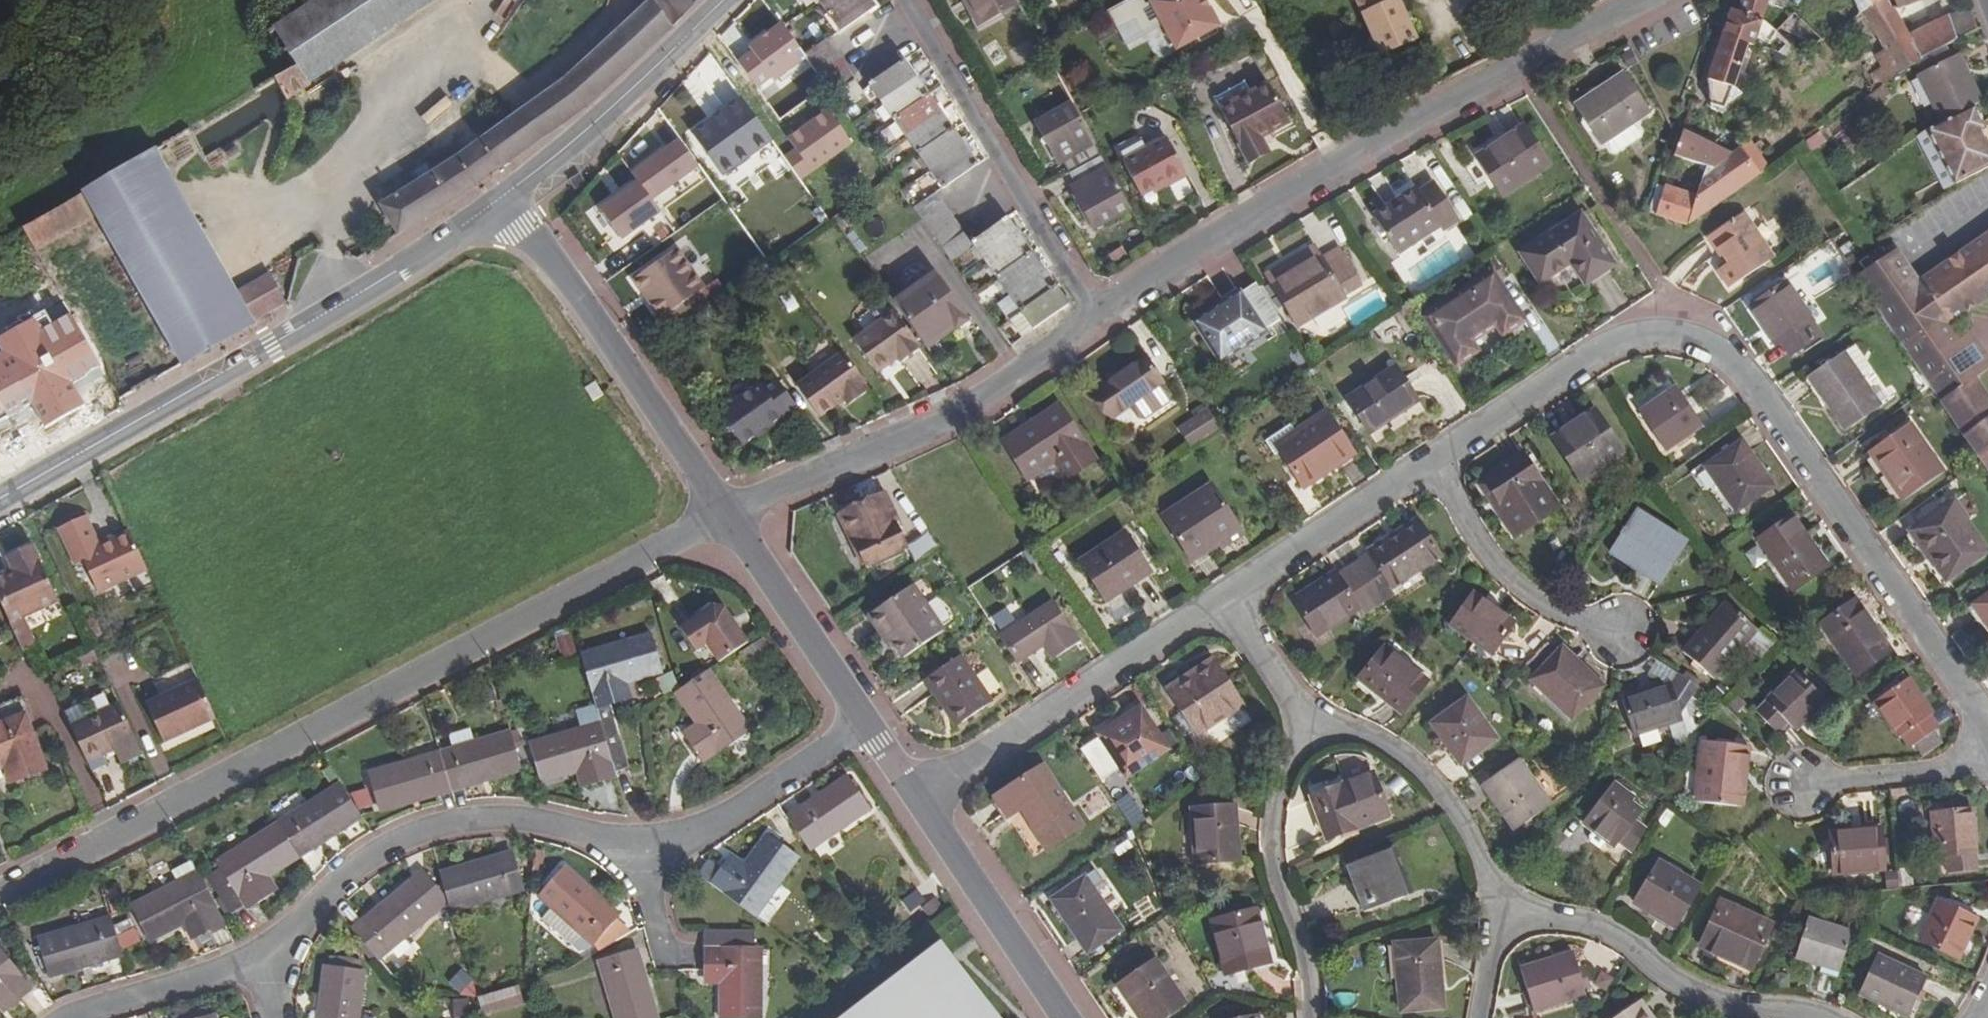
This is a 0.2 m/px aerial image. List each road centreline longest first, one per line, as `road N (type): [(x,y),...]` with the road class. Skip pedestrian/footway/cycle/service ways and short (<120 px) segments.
road 1 (residential): [(729,513),(0,897)]
road 2 (residential): [(1987,749),(1966,700),(1723,357),(1678,339),(1620,341),(1426,462)]
road 3 (unclassified): [(1093,317),(1286,190),(1638,0)]
road 4 (tertiary): [(503,200),(272,346),(0,499)]
road 5 (residential): [(636,848),(527,825),(406,836),(256,956)]
road 6 (unclassified): [(729,513),(974,405),(1093,317)]
road 7 (tertiary): [(729,513),(503,200)]
road 8 (residential): [(1093,317),(908,0)]
road 9 (residential): [(1223,594),(918,798)]
road 10 (residential): [(1817,1017),(1709,1000),(1630,945),(1582,925),(1496,910)]
road 11 (residential): [(1309,1017),(1303,960),(1273,873),(1269,828),(1302,725)]
road 12 (residential): [(503,200),(721,0)]
road 13 (residential): [(1496,910),(1444,798),(1407,759),(1374,739),(1302,725)]
road 14 (residential): [(1619,630),(1558,614),(1501,580),(1426,462)]
road 15 (residential): [(868,721),(699,834),(636,848)]
road 16 (tertiary): [(918,798),(1067,1017)]
road 17 (tertiary): [(729,513),(868,721)]
road 18 (residential): [(1426,462),(1223,594)]
road 19 (residential): [(1987,765),(1795,782)]
road 20 (residential): [(256,956),(77,1017)]
road 21 (residential): [(1302,725),(1223,594)]

